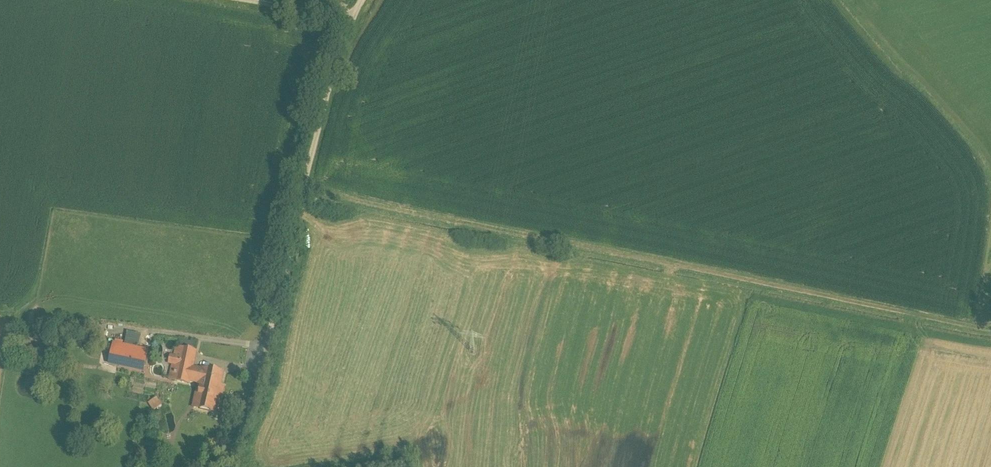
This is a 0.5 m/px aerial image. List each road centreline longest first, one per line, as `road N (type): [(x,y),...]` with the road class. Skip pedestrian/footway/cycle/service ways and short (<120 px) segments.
road 1 (track): [(990,329),(305,189)]
road 2 (track): [(232,466),(351,18),(255,0)]
road 3 (track): [(141,329),(270,346)]

